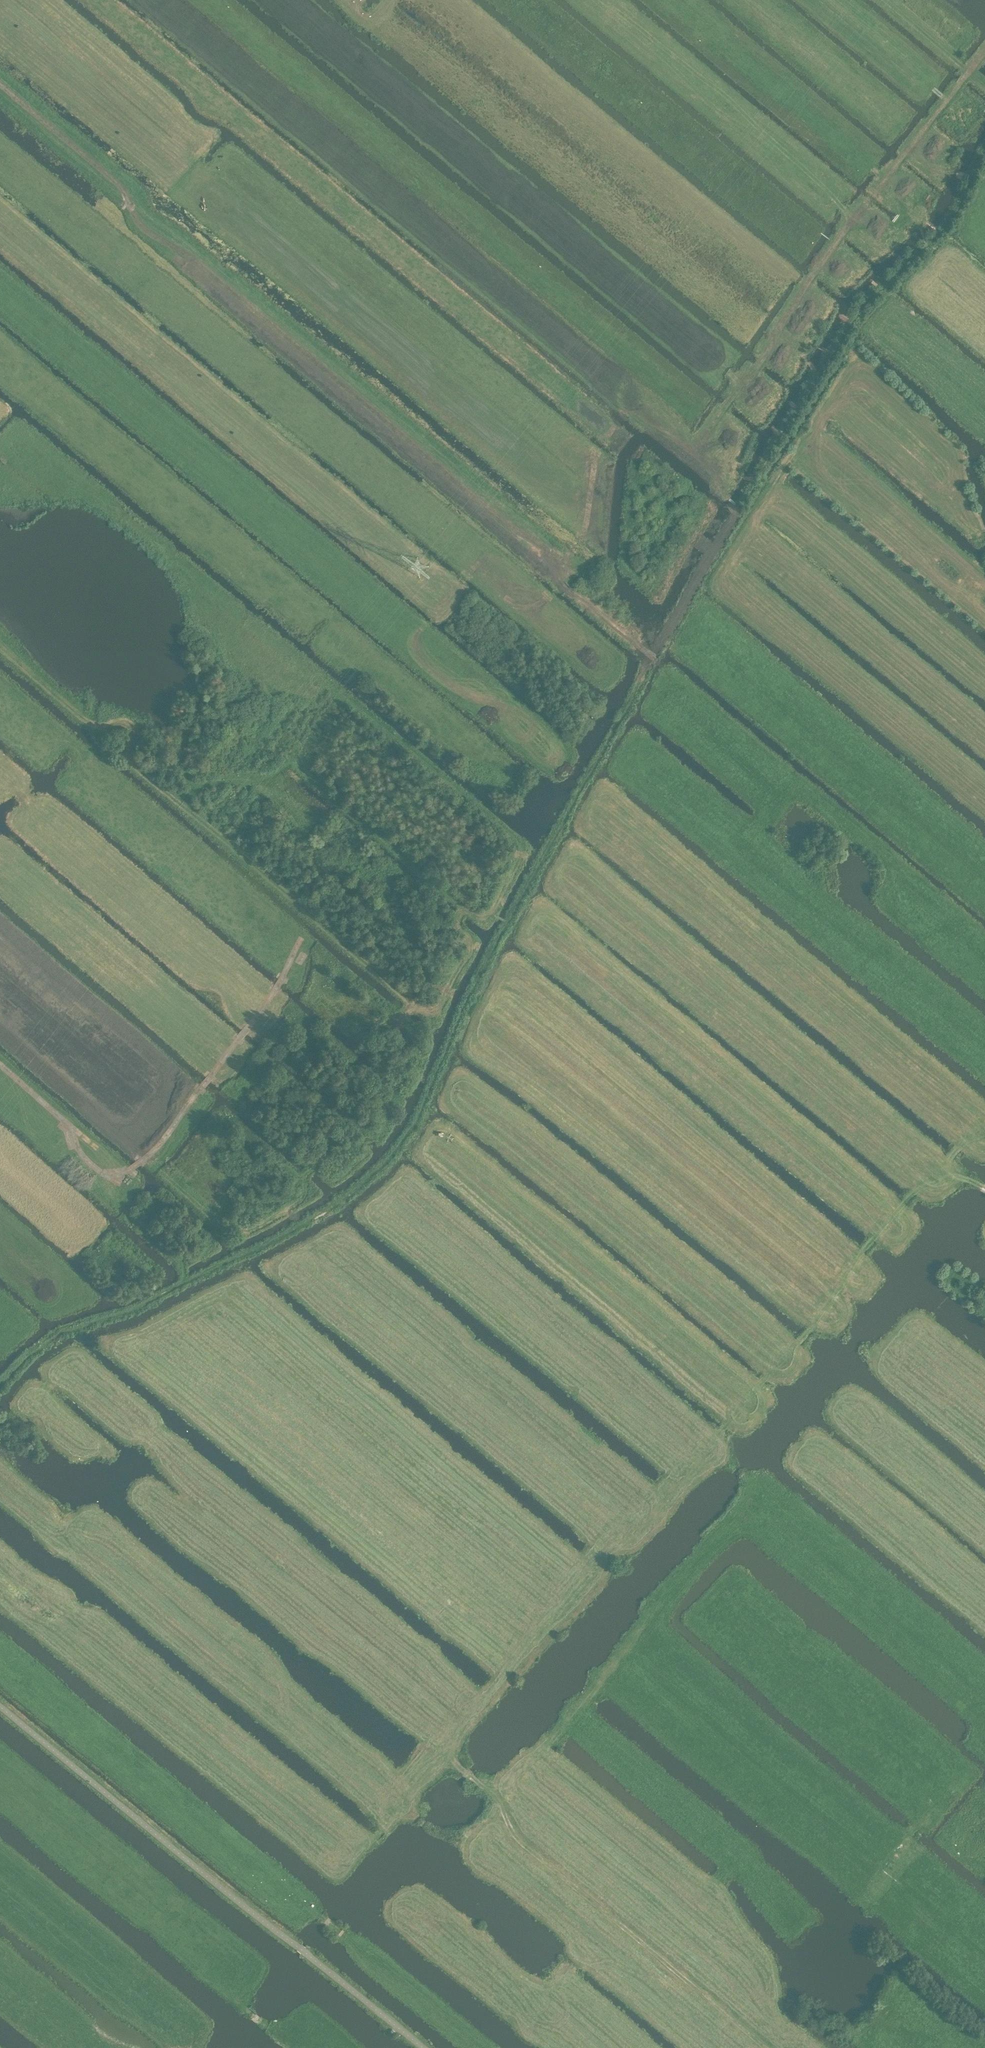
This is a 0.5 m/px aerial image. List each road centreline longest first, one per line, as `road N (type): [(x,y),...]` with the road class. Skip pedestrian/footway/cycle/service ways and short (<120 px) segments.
road 1 (track): [(961,1180),(914,1194),(702,1460),(461,1727),(453,1756),(502,1800),(526,1845),(766,2047)]
road 2 (track): [(502,1800),(634,1651)]

